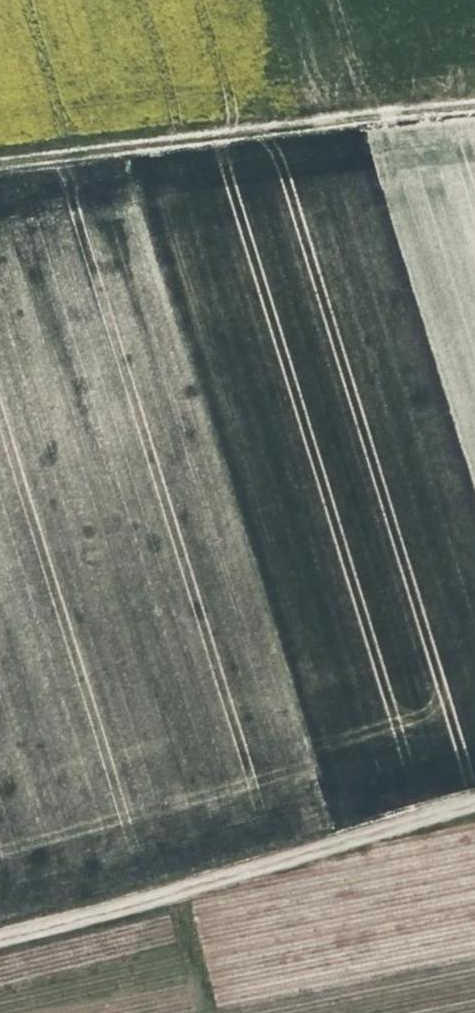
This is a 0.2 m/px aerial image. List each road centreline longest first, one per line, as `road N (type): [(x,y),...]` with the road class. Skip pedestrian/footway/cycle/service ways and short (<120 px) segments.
road 1 (track): [(474,111),(0,165)]
road 2 (track): [(474,803),(115,910)]

